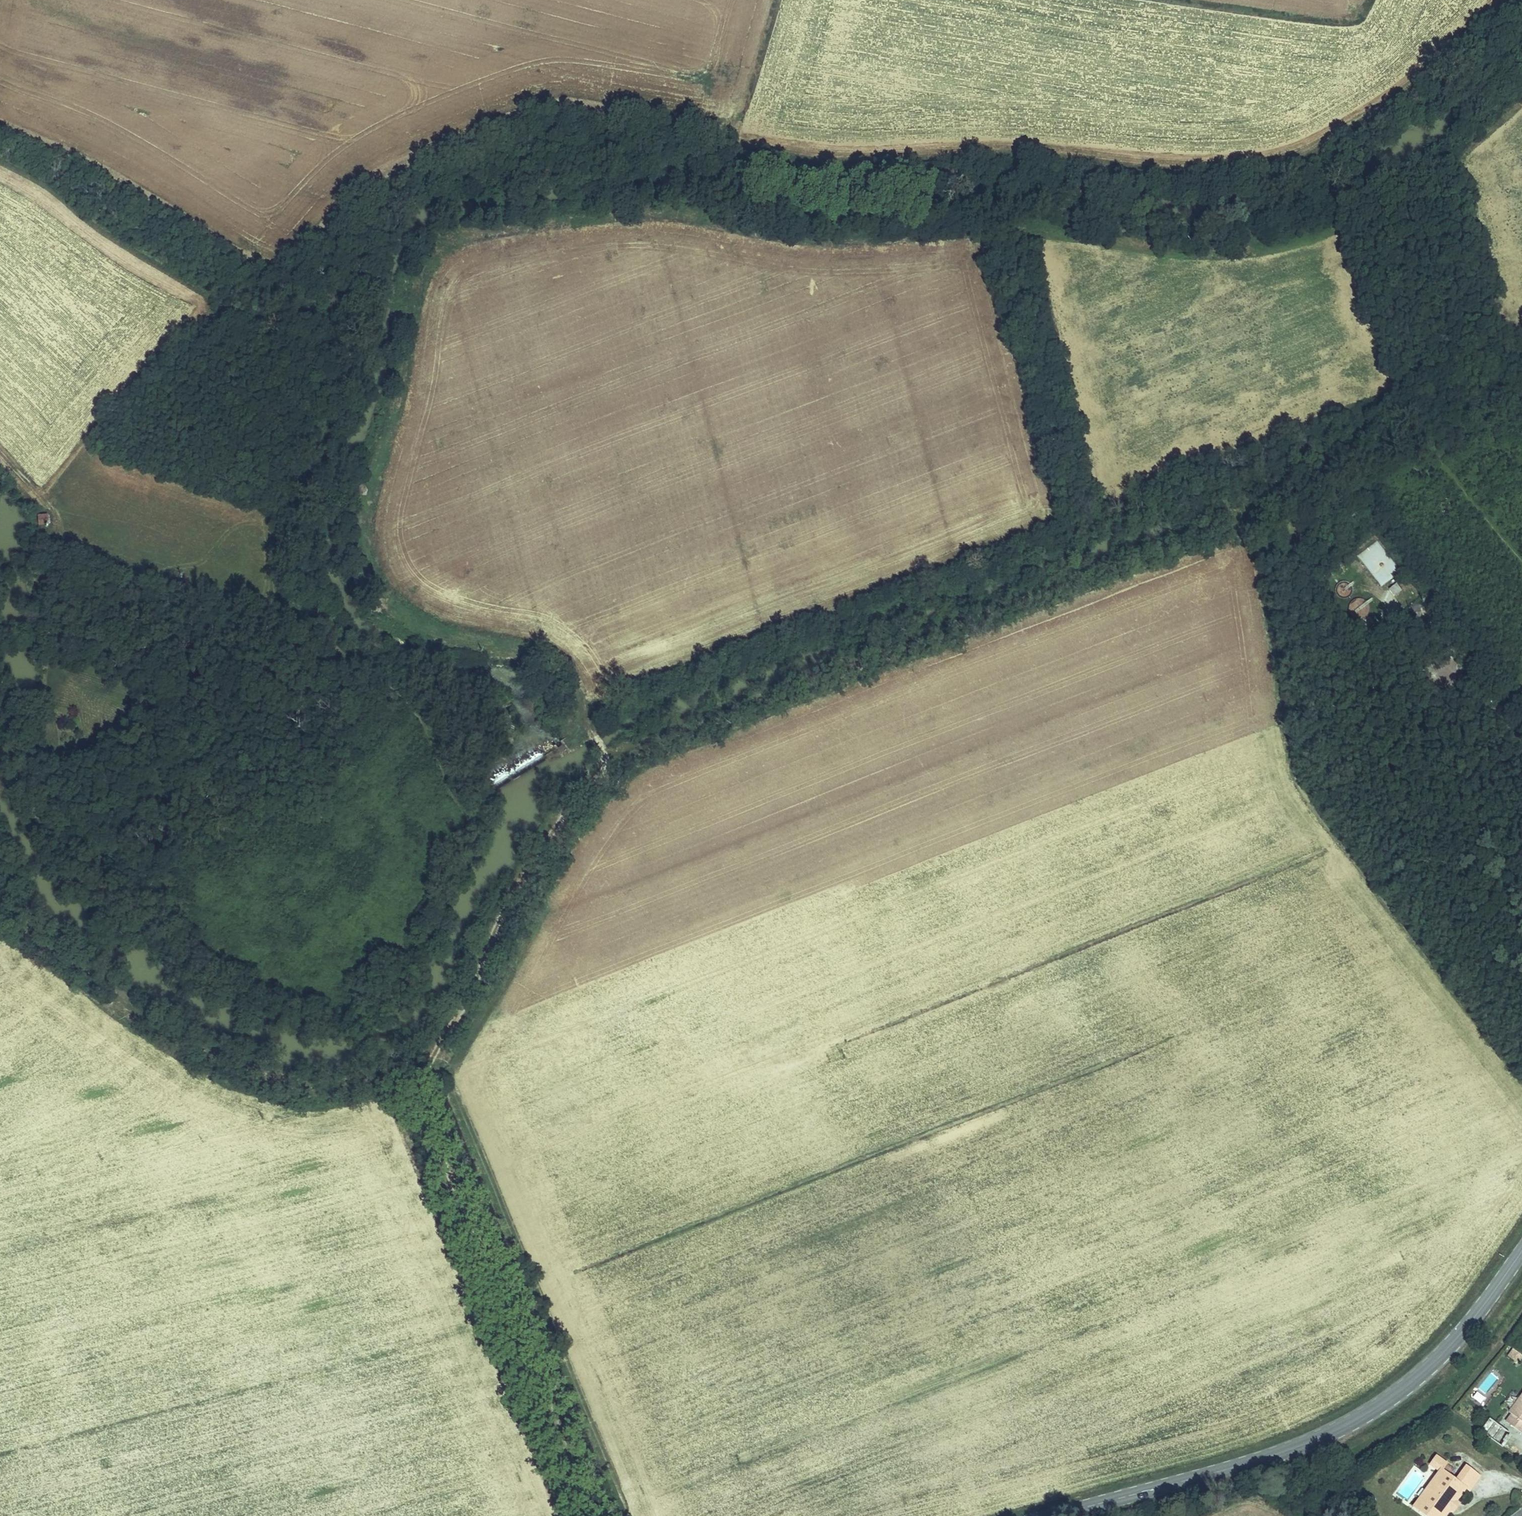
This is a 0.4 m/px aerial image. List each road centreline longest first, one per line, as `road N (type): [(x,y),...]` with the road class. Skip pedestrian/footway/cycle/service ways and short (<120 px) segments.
road 1 (secondary): [(1050,1515),(1227,1470),(1347,1422),(1441,1356),(1521,1251)]
road 2 (track): [(588,1515),(412,1066)]

